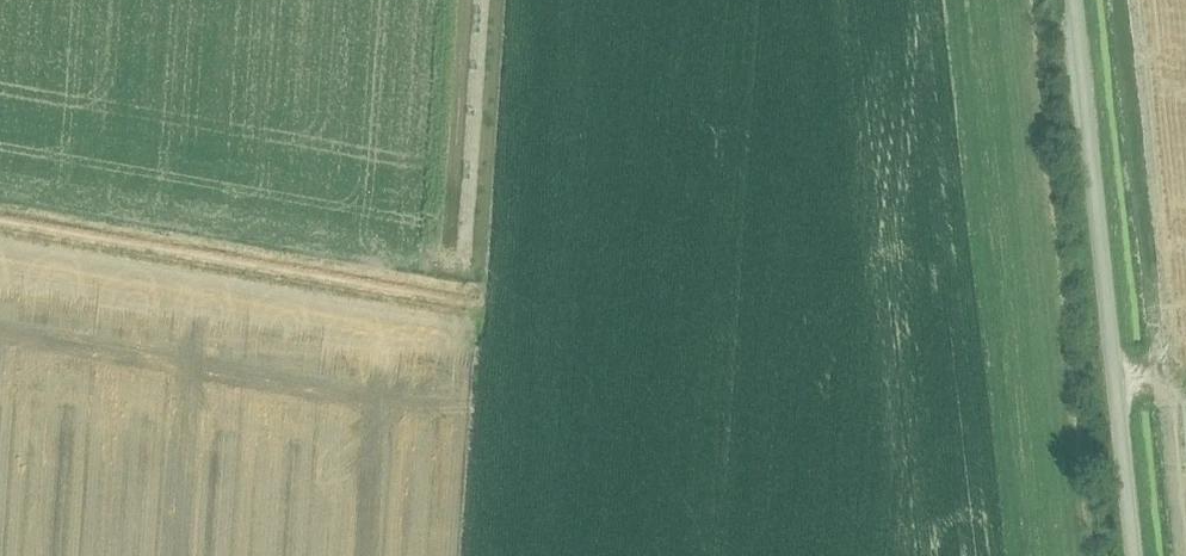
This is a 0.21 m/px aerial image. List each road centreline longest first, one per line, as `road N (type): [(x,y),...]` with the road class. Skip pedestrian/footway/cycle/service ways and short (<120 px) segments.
road 1 (unclassified): [(1136,555),(1076,0)]

